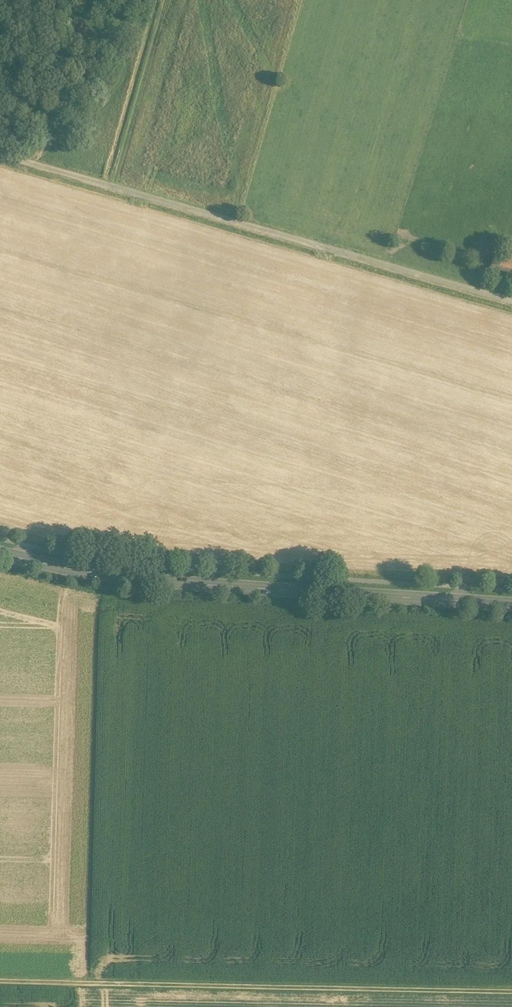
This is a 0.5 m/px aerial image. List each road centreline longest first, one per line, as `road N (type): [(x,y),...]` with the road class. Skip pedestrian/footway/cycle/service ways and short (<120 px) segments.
road 1 (track): [(511,301),(0,155)]
road 2 (secondary): [(0,553),(111,578),(511,605)]
road 3 (track): [(0,983),(511,993)]

